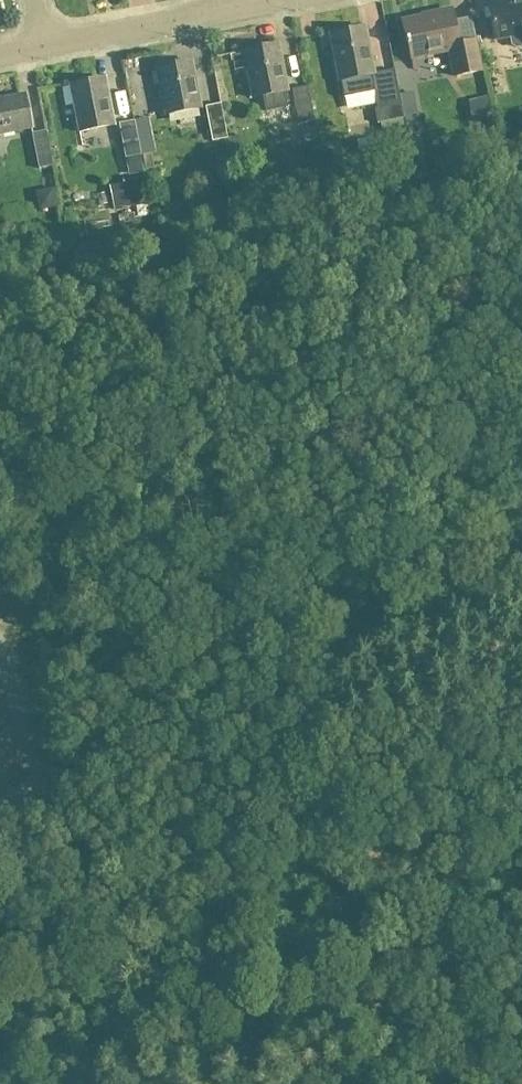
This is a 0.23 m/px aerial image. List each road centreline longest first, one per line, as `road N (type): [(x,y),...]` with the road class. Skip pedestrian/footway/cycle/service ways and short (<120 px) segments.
road 1 (track): [(307,949),(0,992)]
road 2 (residential): [(46,50),(296,0)]

